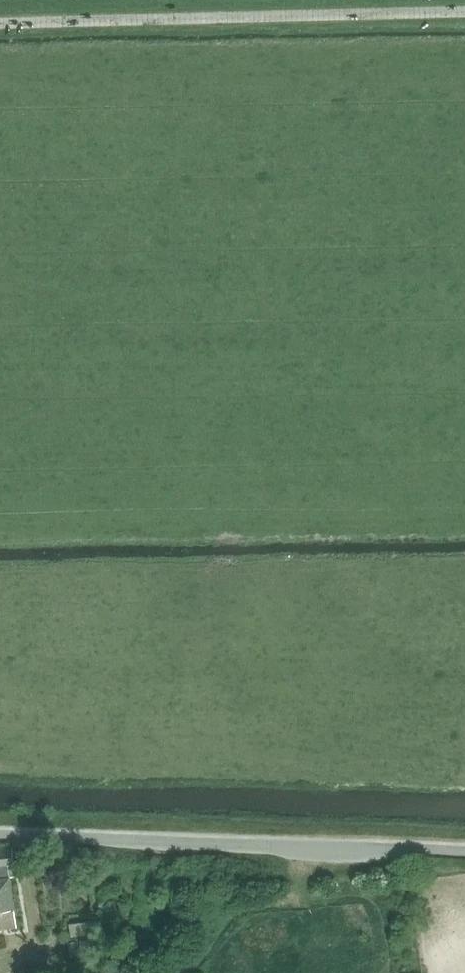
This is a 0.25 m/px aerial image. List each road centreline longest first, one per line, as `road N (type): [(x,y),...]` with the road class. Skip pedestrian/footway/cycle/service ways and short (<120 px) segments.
road 1 (unclassified): [(0,835),(464,852)]
road 2 (track): [(464,11),(0,23)]

